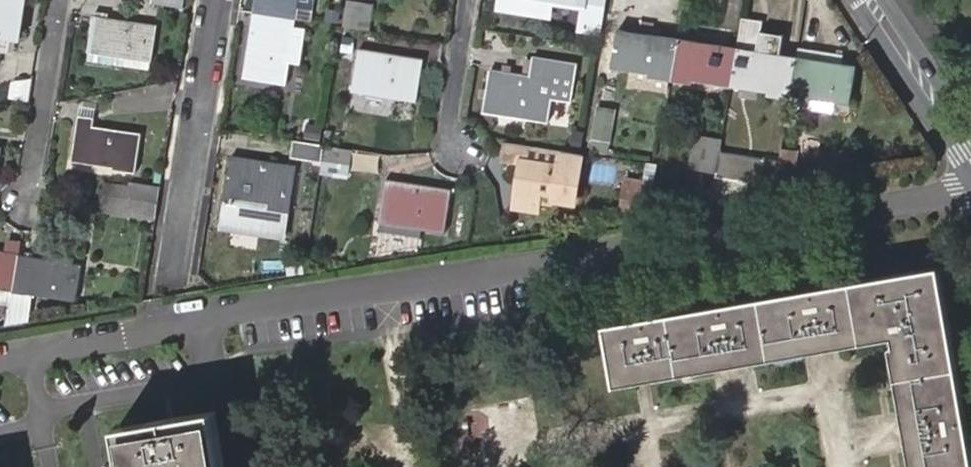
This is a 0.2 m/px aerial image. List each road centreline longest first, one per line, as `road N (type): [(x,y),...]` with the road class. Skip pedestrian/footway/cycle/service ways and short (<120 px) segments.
road 1 (residential): [(218,0),(177,276)]
road 2 (residential): [(856,0),(970,180)]
road 3 (residential): [(63,0),(32,201)]
road 4 (residential): [(970,132),(884,0)]
road 5 (residential): [(469,0),(445,144)]

